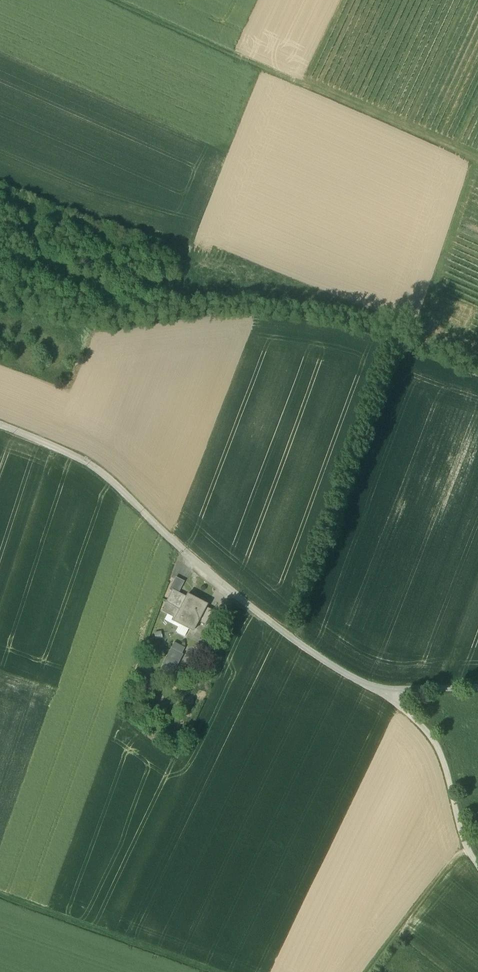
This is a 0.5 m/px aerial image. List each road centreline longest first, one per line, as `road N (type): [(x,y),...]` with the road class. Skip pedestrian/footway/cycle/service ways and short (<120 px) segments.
road 1 (track): [(103,0),(477,164)]
road 2 (track): [(197,971),(0,900)]
road 3 (track): [(477,864),(440,747),(385,692)]
road 4 (track): [(474,858),(444,883),(380,971)]

